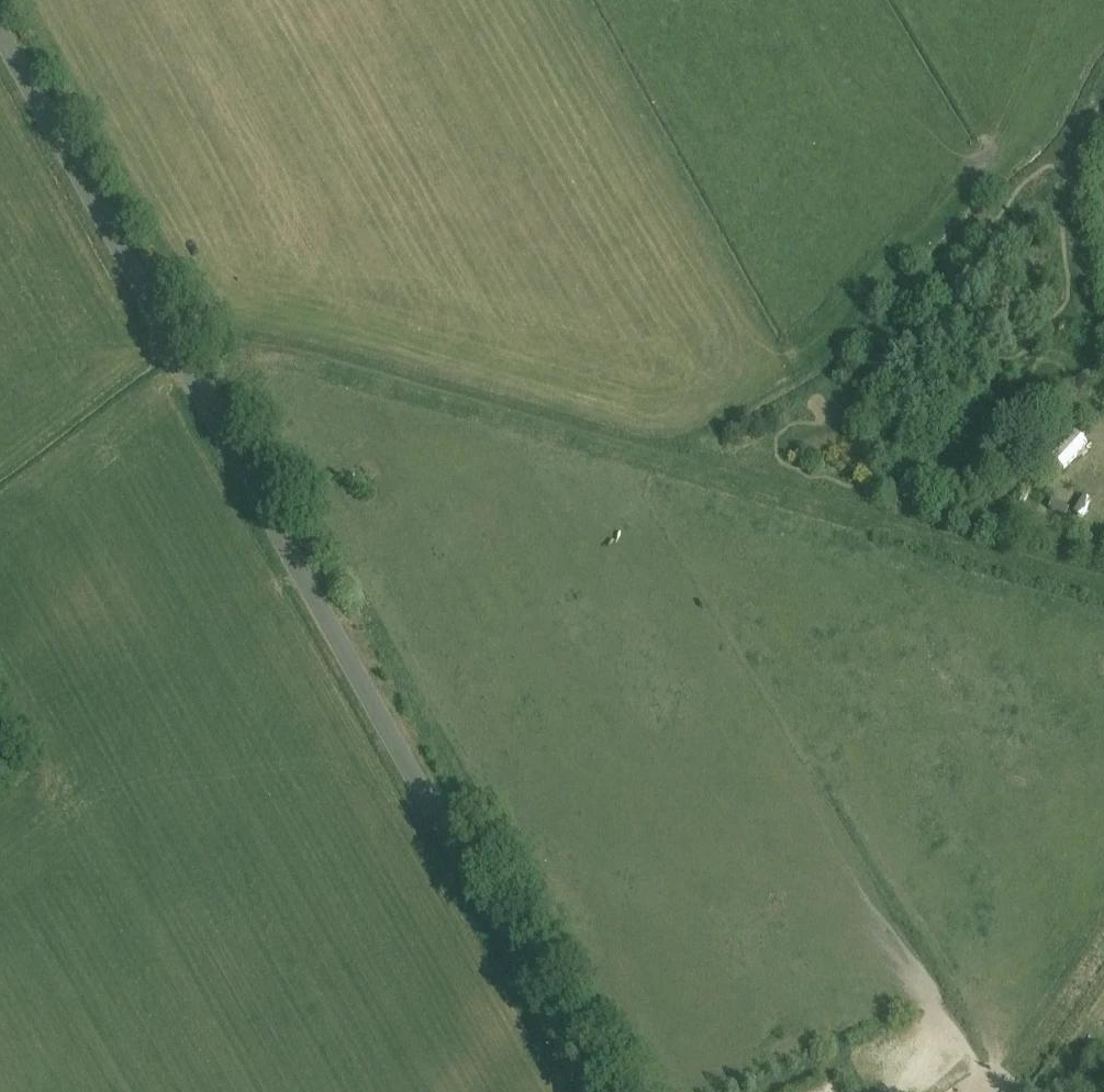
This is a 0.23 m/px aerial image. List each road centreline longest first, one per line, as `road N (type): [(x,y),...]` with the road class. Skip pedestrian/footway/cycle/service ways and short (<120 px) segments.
road 1 (unclassified): [(588,1091),(0,32)]
road 2 (track): [(1103,593),(307,365),(213,355),(188,367)]

